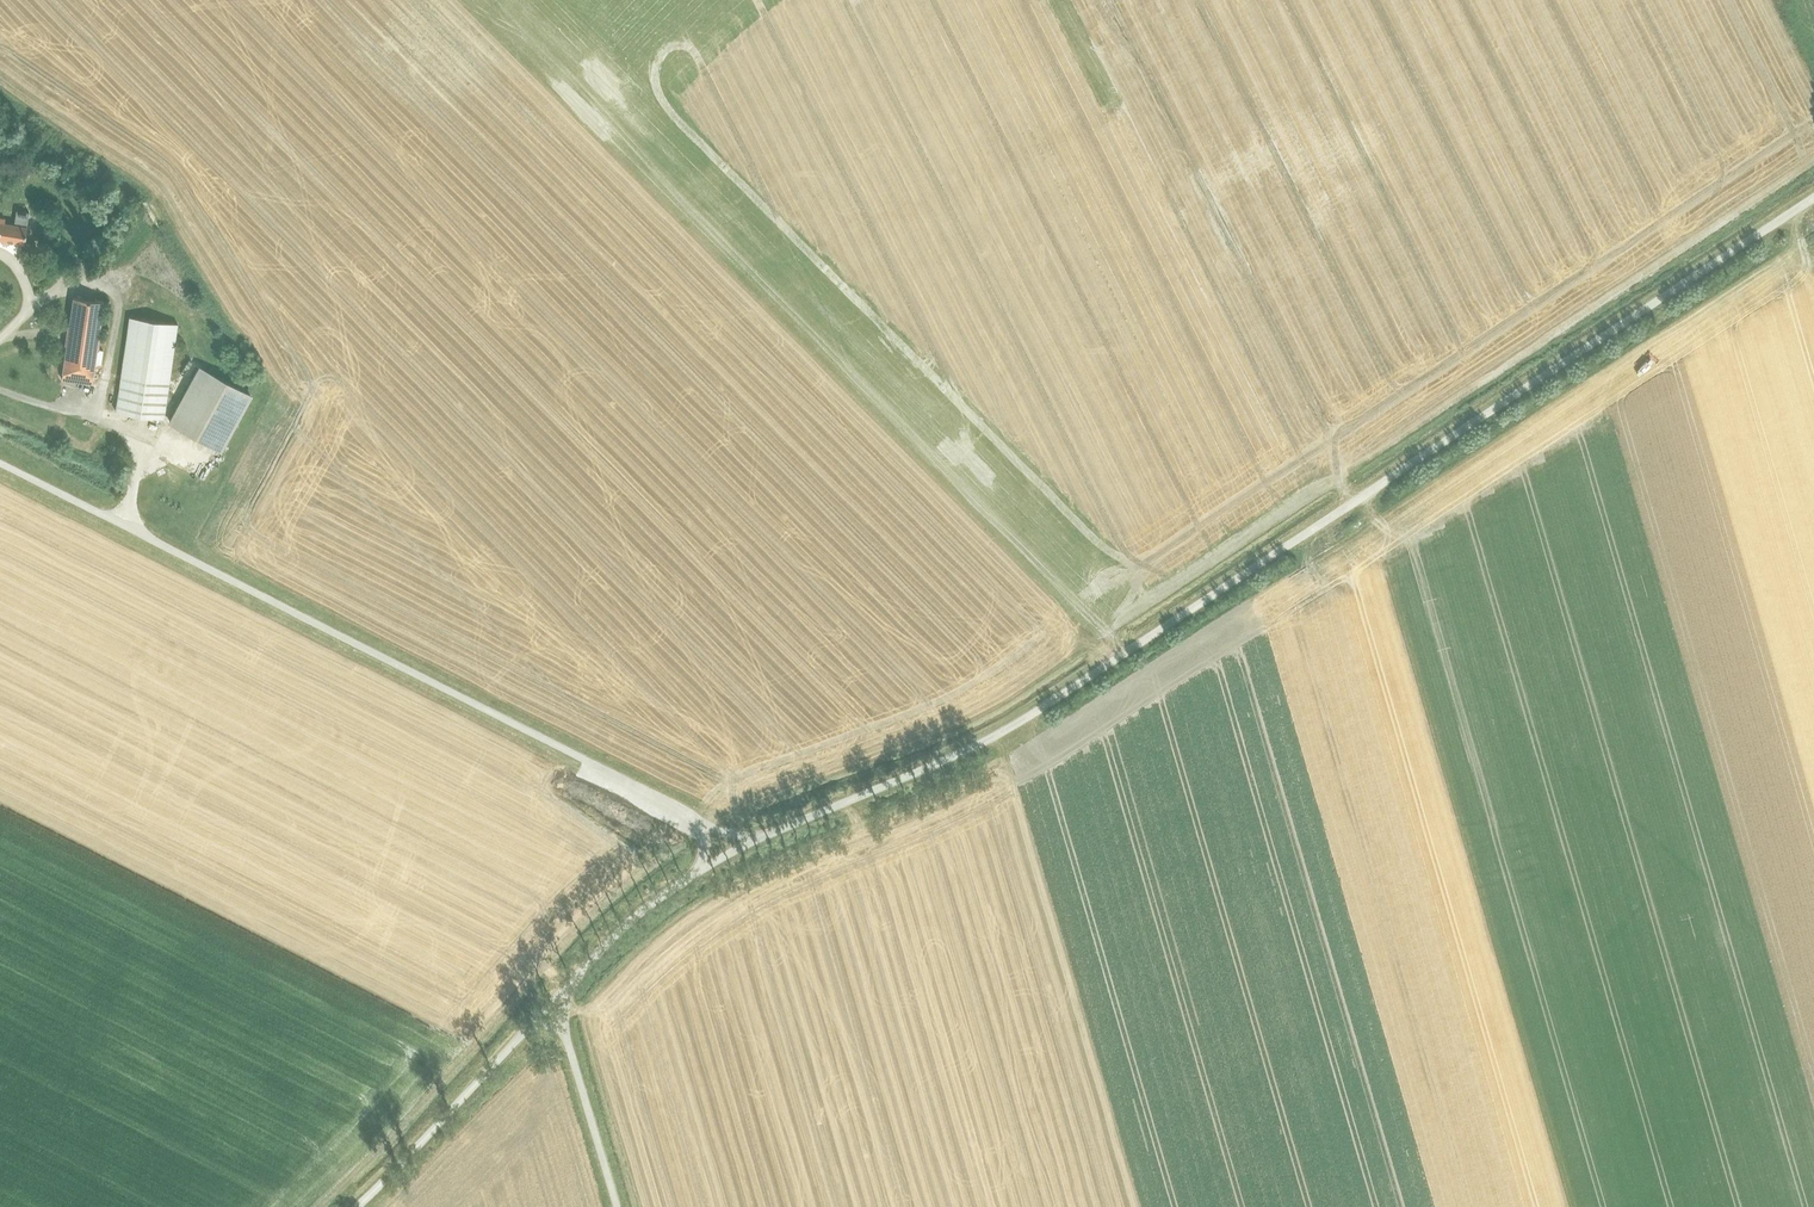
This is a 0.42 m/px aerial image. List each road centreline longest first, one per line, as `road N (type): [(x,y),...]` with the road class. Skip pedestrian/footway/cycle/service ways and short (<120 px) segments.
road 1 (unclassified): [(765,835),(1025,717),(1813,194)]
road 2 (residential): [(696,820),(0,463)]
road 3 (unclassified): [(354,1206),(530,1025)]
road 4 (unclassified): [(616,1206),(564,1031)]
road 5 (unclassified): [(571,981),(636,916),(701,868)]

